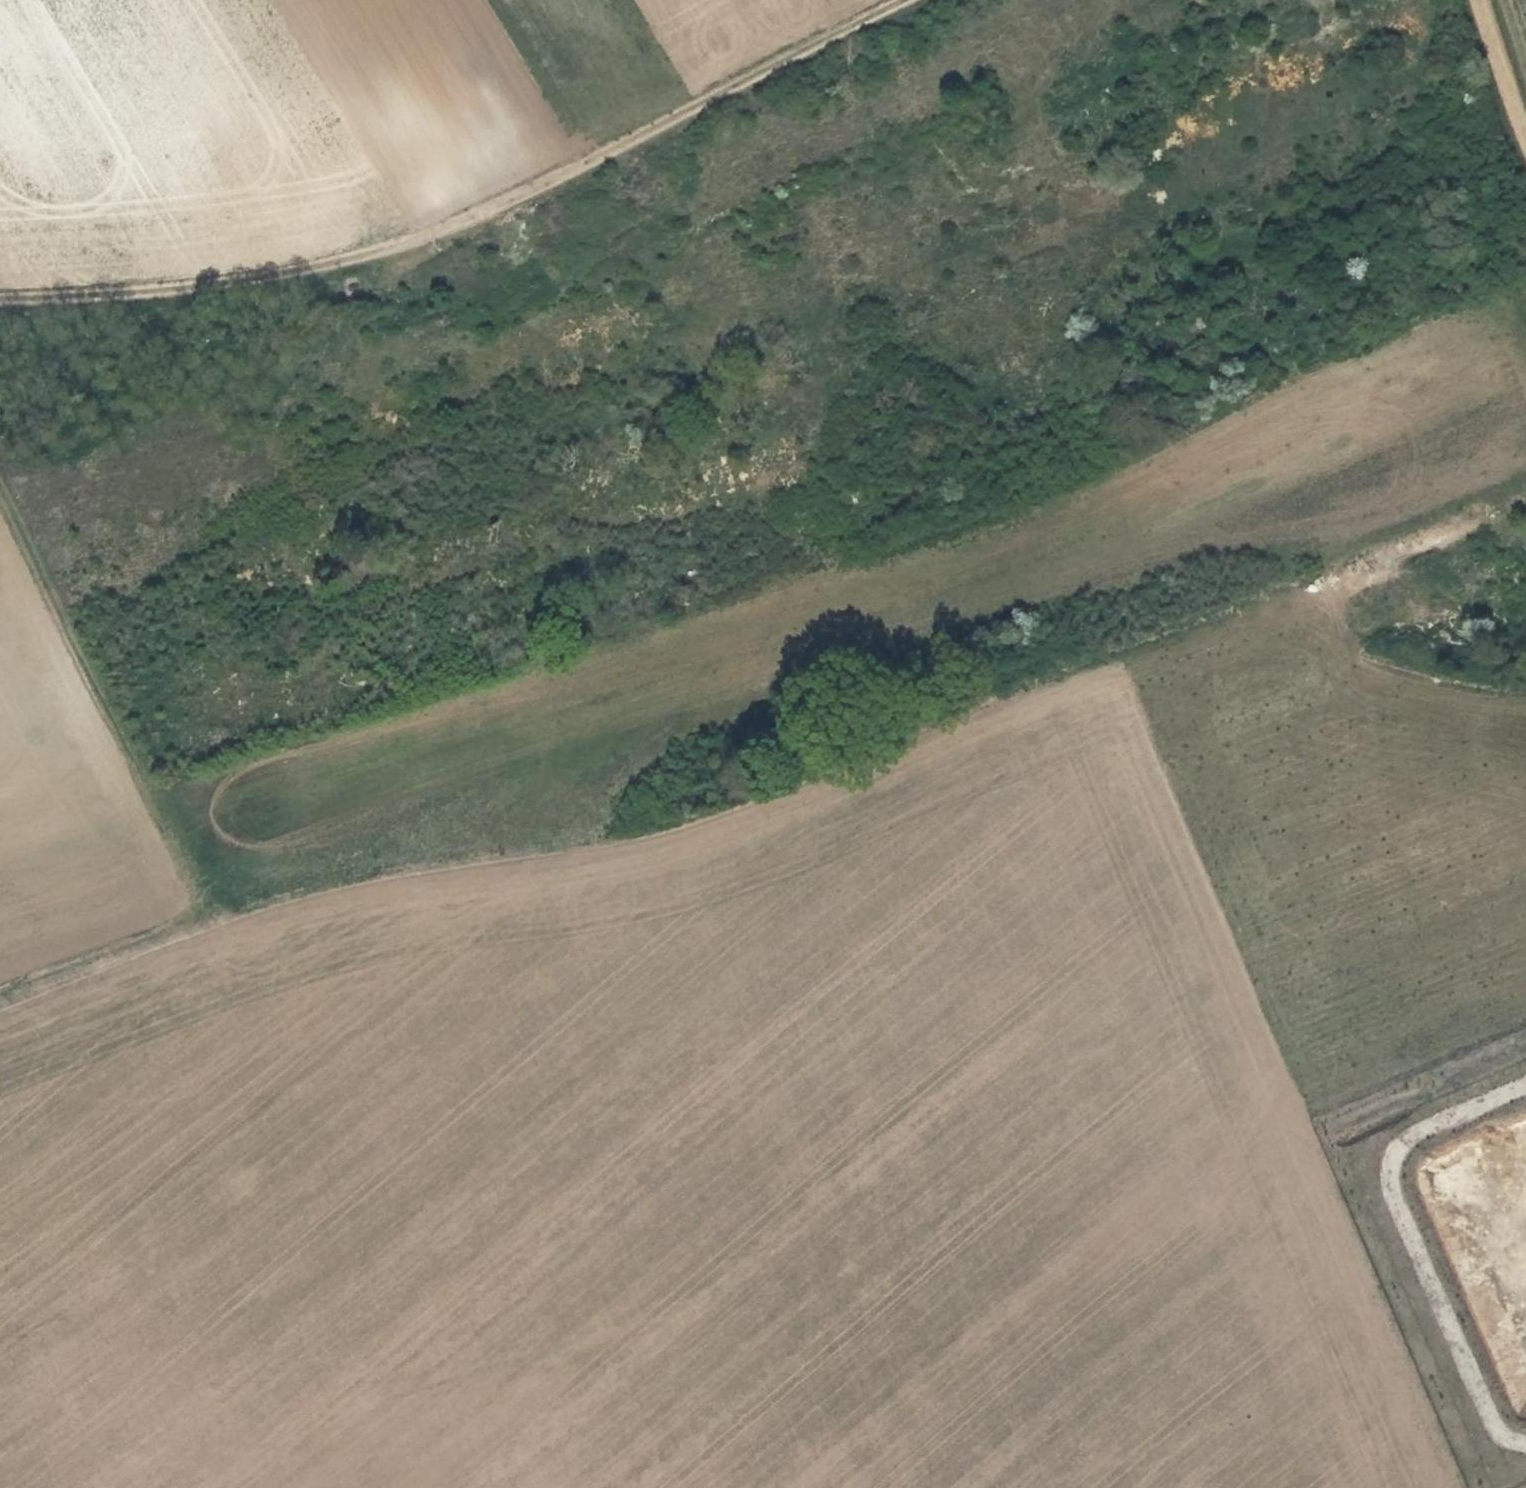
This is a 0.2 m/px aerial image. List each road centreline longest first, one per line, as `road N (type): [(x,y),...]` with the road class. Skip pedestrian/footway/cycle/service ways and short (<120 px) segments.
road 1 (track): [(0,307),(180,295),(392,251),(676,129),(913,0)]
road 2 (track): [(0,993),(223,917),(144,778),(0,476)]
road 3 (track): [(1525,1440),(1494,1428),(1391,1187),(1389,1162),(1399,1148),(1525,1088)]
road 4 (track): [(1484,0),(1525,130)]

